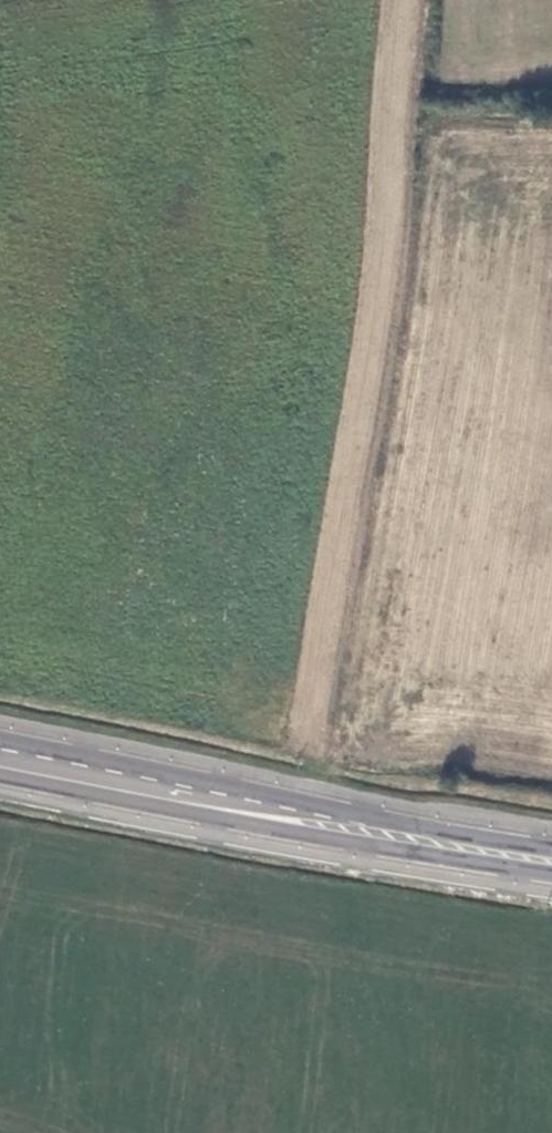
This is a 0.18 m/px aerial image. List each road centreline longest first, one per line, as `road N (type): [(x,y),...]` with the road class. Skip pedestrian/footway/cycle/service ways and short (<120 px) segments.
road 1 (secondary): [(0,759),(551,861)]

